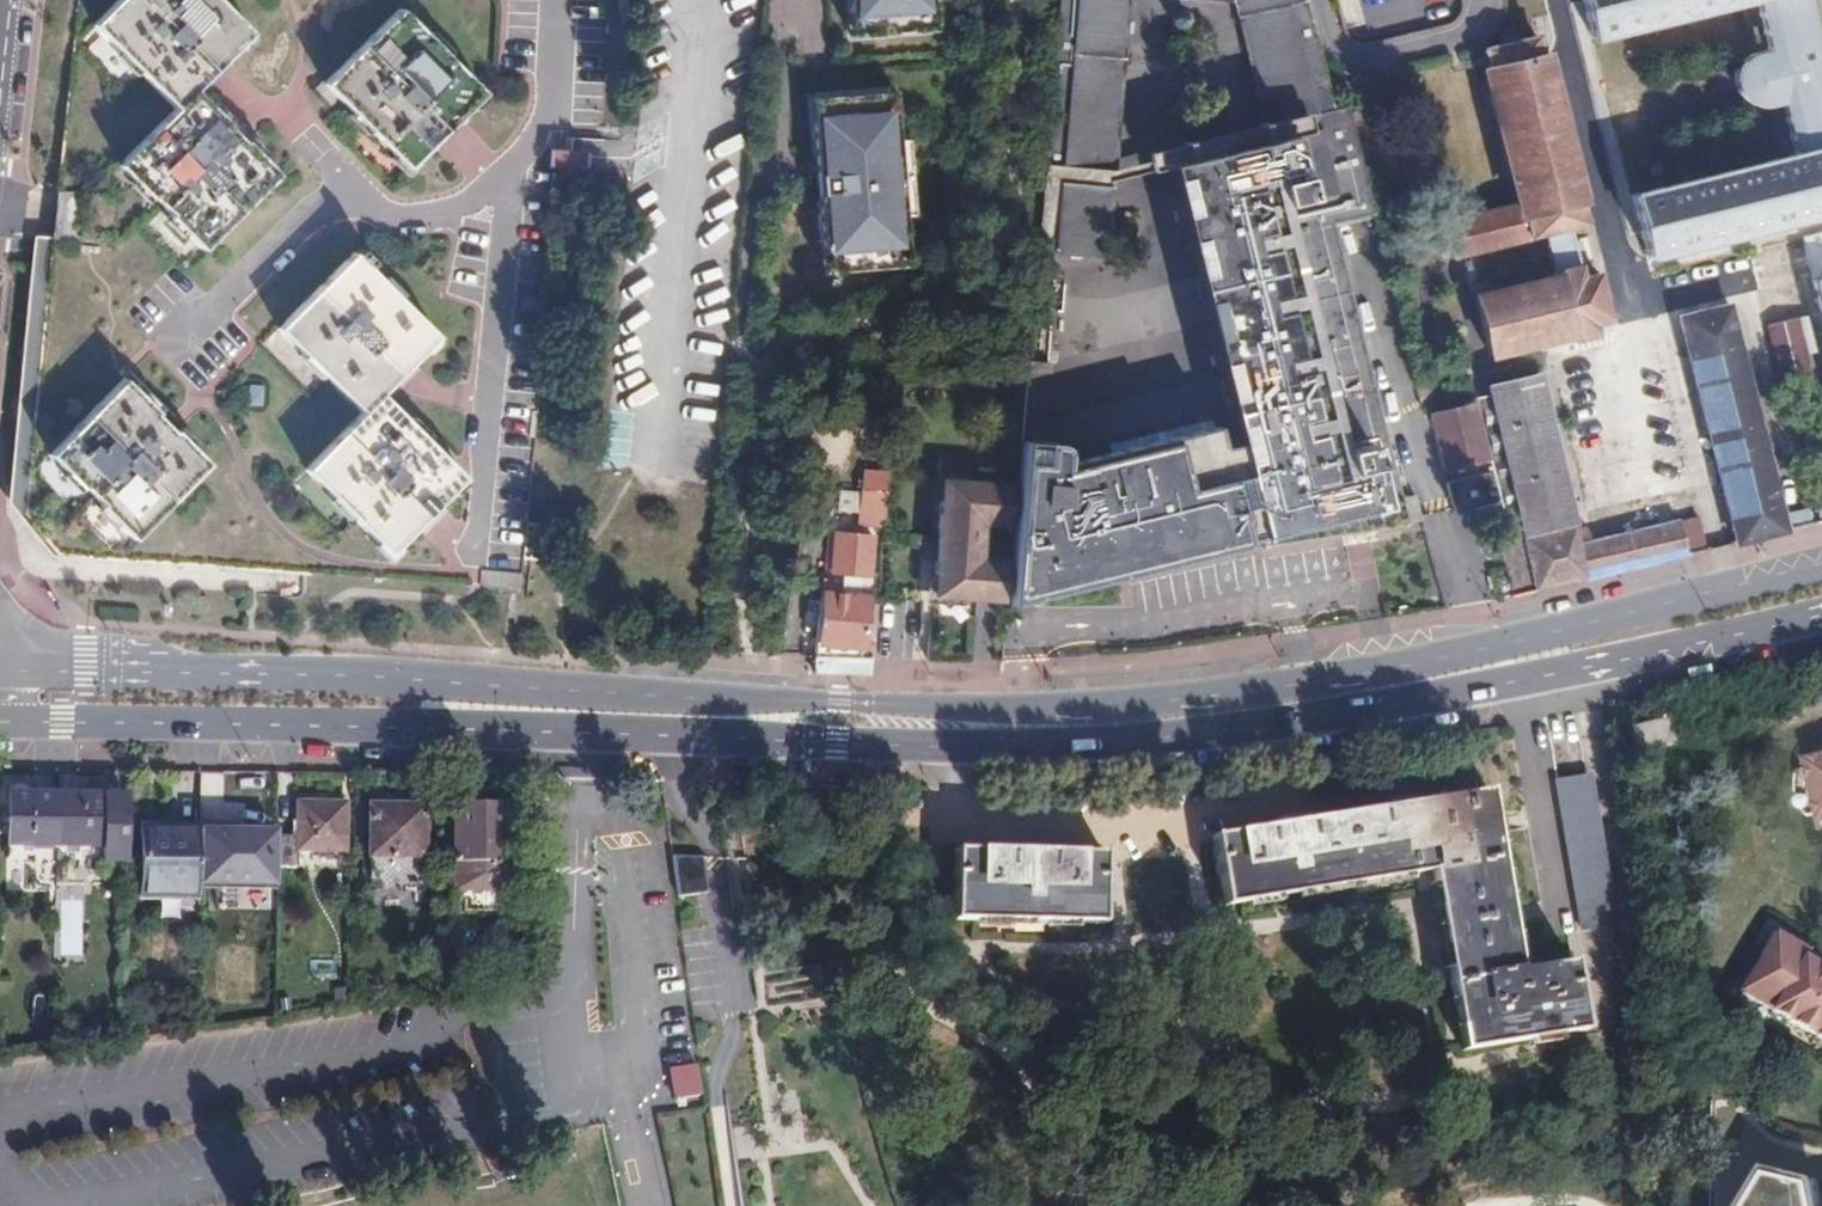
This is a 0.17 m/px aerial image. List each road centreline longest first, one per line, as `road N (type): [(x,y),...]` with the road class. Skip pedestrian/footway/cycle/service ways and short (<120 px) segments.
road 1 (primary): [(0,722),(986,751),(1345,723),(1821,617)]
road 2 (primary): [(1821,568),(1336,679),(1089,706),(204,673)]
road 3 (tertiary): [(204,673),(47,647),(0,608)]
road 4 (primary): [(204,673),(21,672)]

